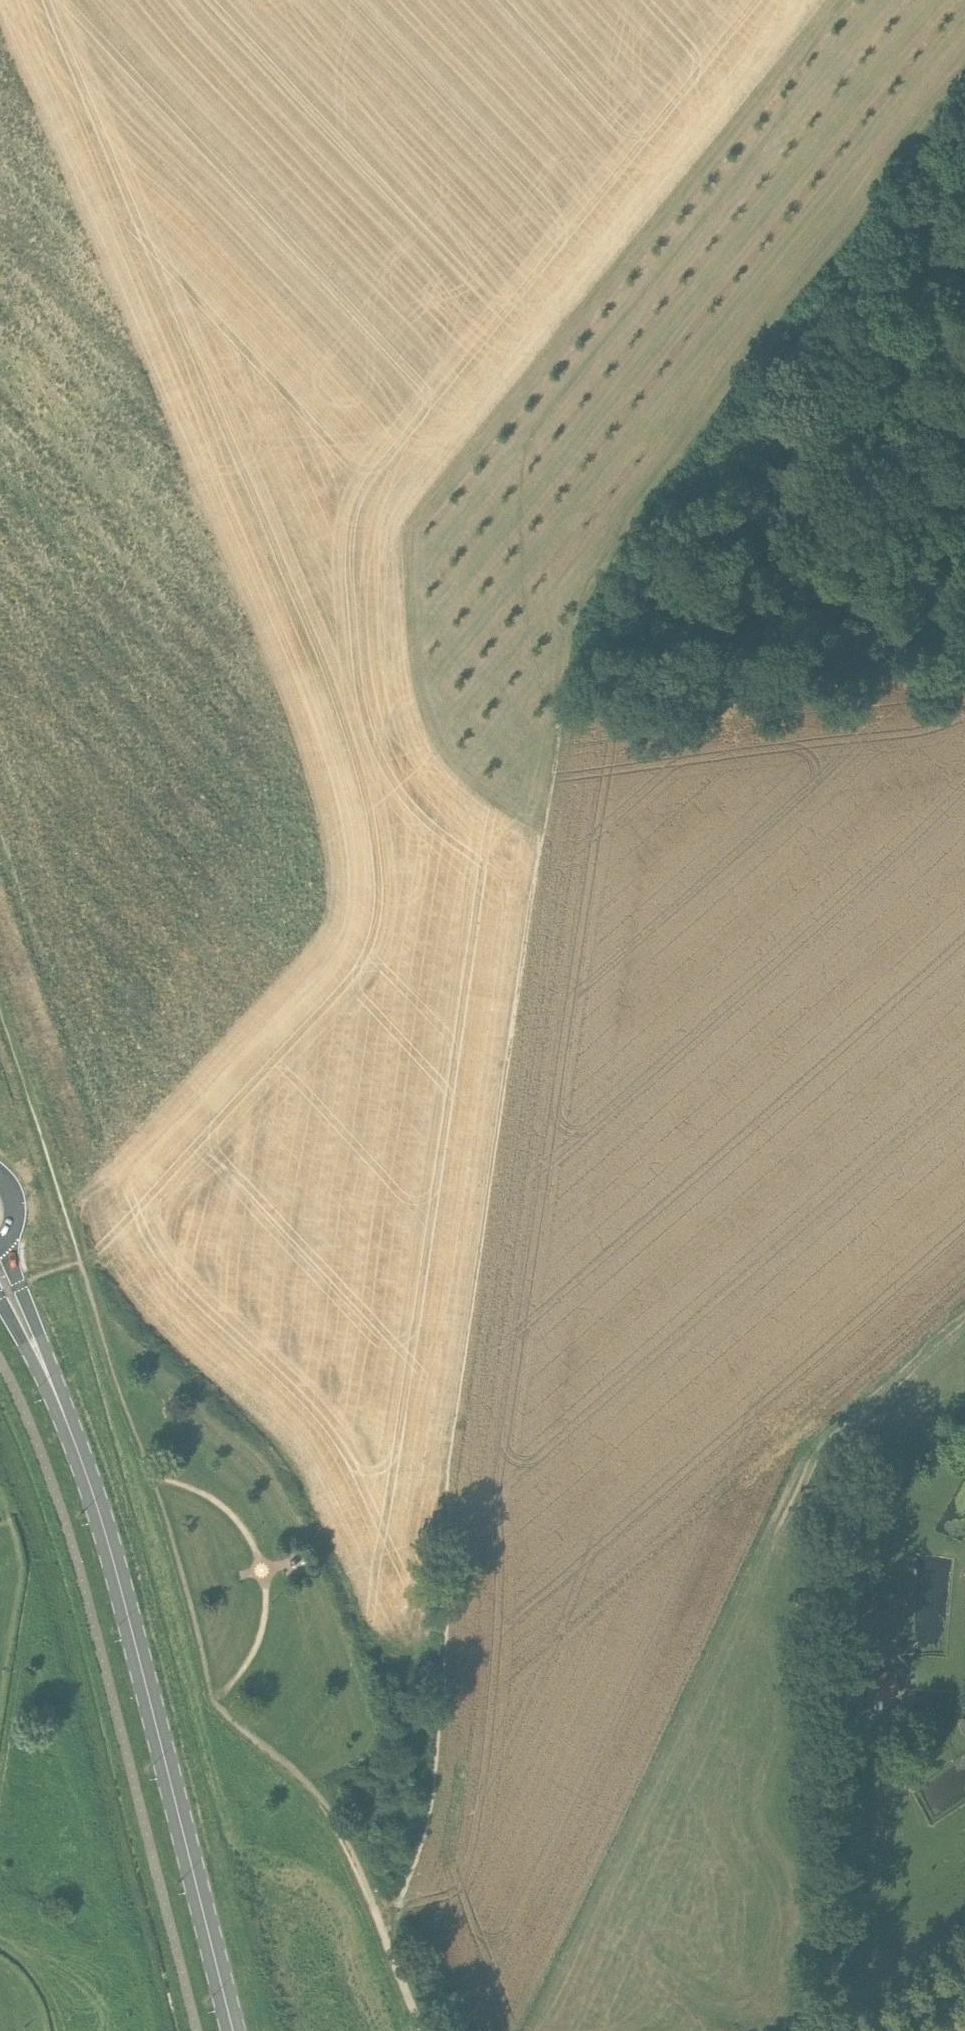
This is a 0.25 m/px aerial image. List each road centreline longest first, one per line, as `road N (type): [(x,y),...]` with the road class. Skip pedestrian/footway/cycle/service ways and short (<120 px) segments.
road 1 (primary): [(233,2030),(103,1520),(46,1371)]
road 2 (primary): [(46,1371),(40,1334),(1,1242)]
road 3 (unclassified): [(855,2030),(964,1963)]

